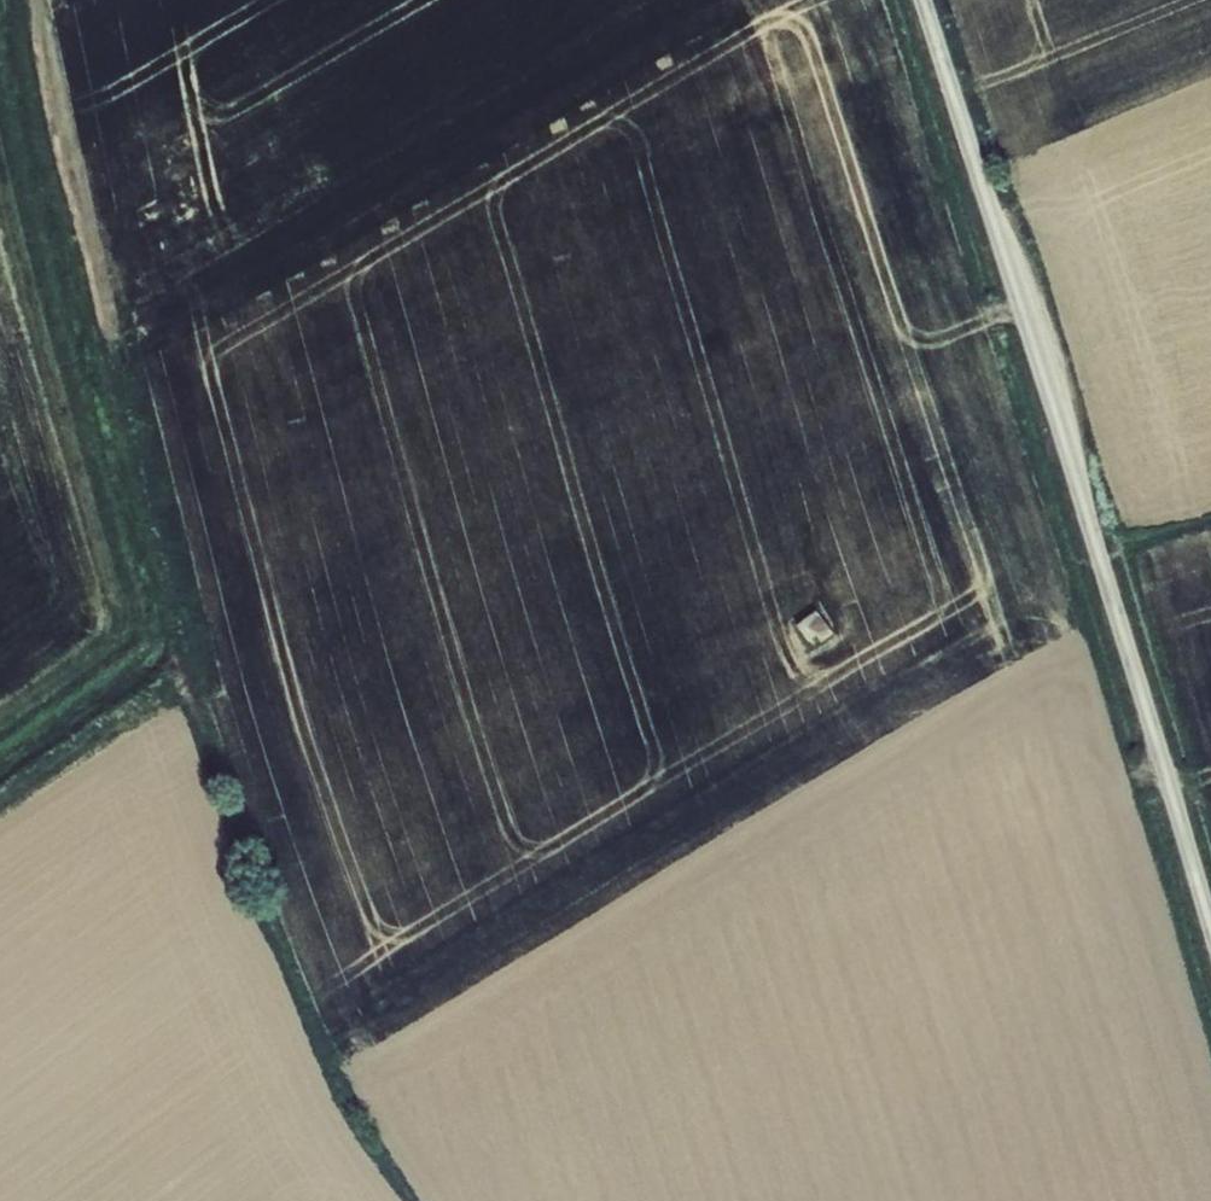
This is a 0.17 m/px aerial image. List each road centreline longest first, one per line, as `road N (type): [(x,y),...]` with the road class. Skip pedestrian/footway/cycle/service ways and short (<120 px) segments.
road 1 (unclassified): [(924,0),(1210,929)]

